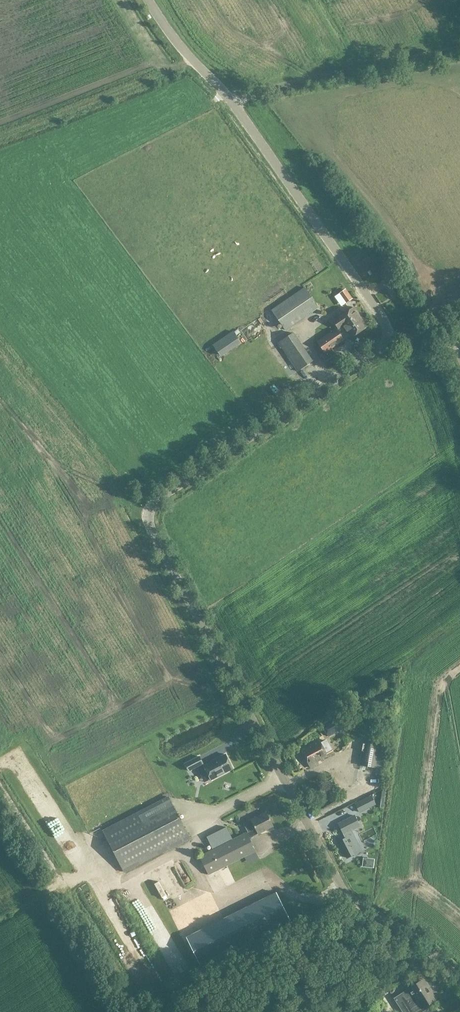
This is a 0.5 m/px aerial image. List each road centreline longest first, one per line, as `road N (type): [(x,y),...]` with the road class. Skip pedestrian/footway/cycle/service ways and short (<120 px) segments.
road 1 (unclassified): [(459,978),(342,887),(157,532),(154,510),(391,350),(394,339)]
road 2 (unclassified): [(394,339),(251,124),(148,0)]

